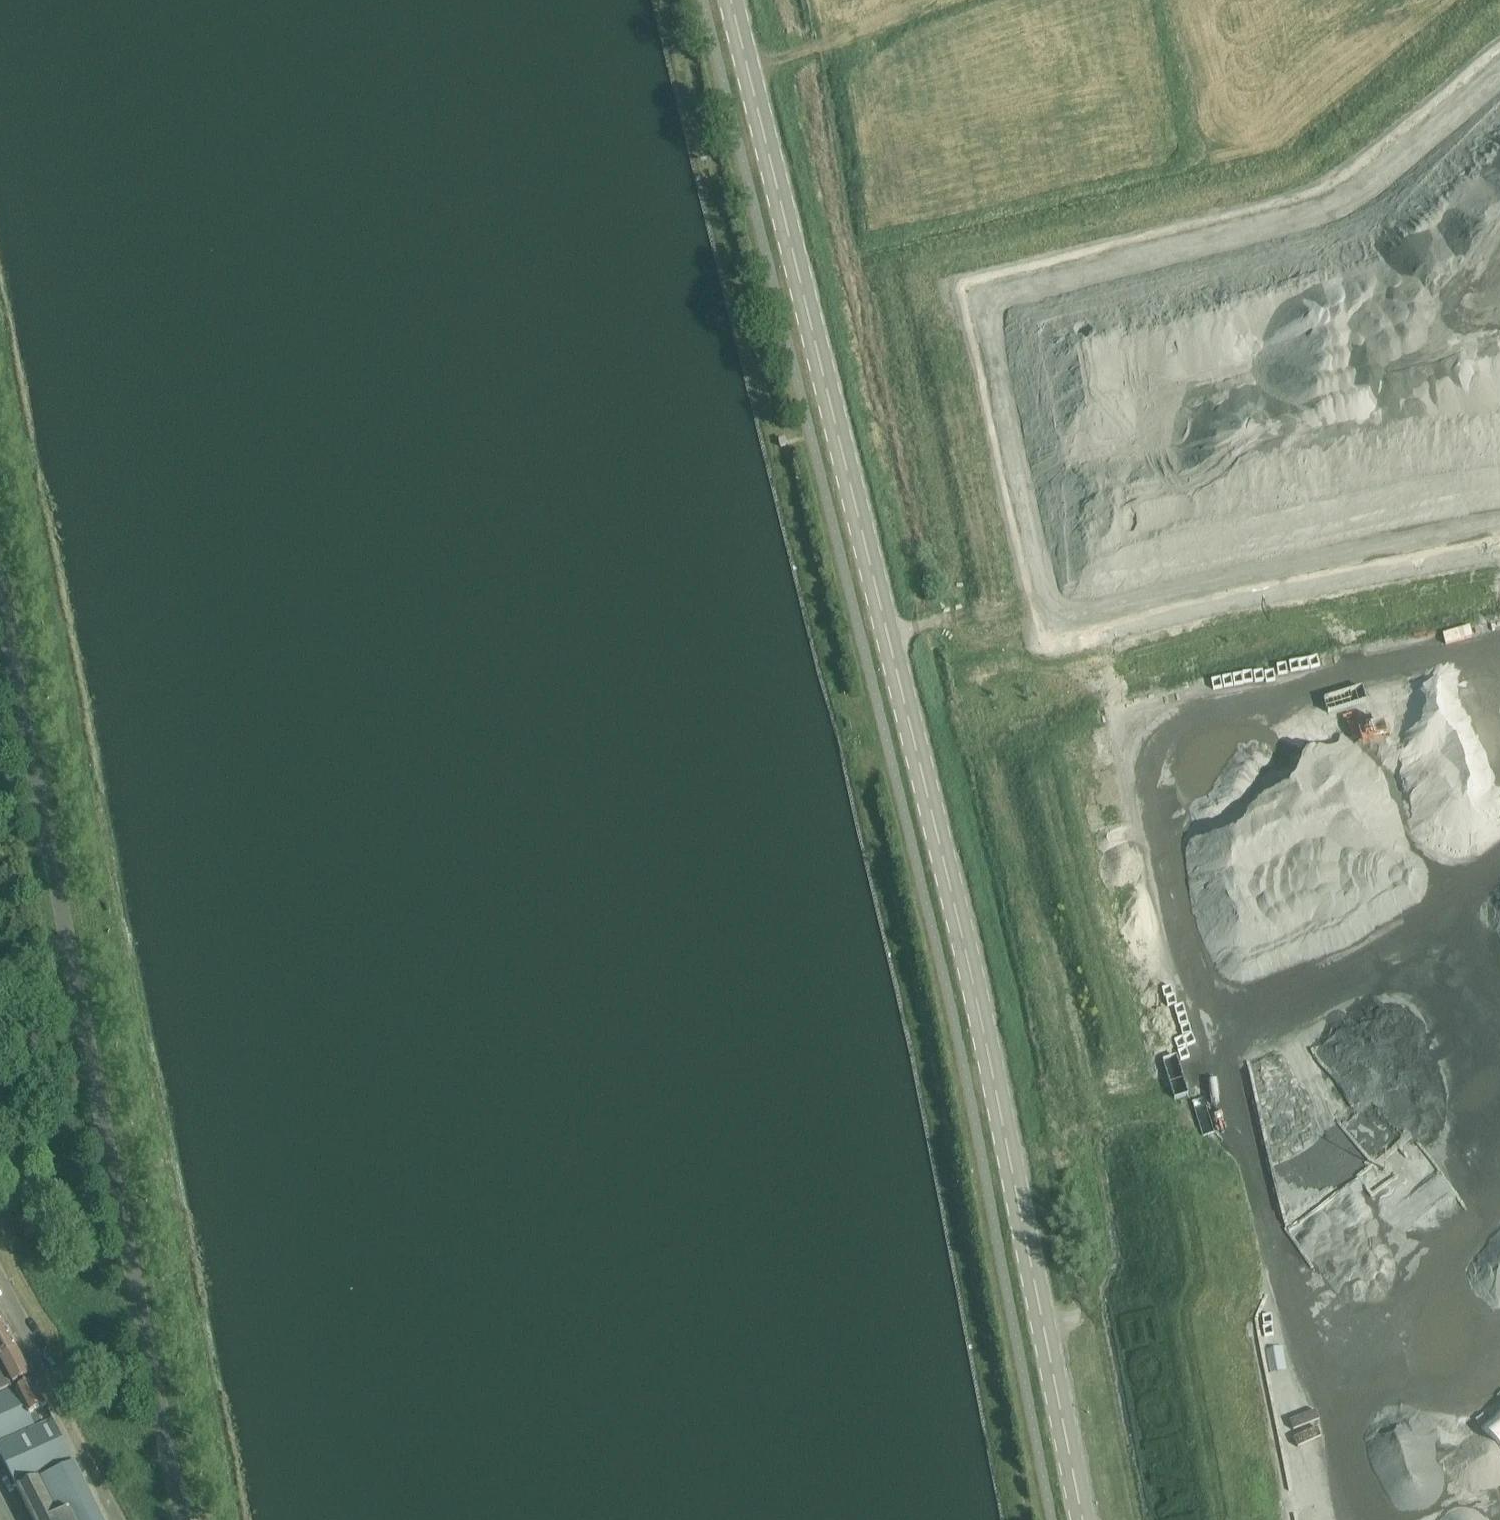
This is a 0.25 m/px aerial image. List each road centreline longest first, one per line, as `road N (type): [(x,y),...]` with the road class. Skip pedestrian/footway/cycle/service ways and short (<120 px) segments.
road 1 (tertiary): [(1084,1519),(1007,1143),(732,0)]
road 2 (residential): [(117,1519),(0,1298)]

